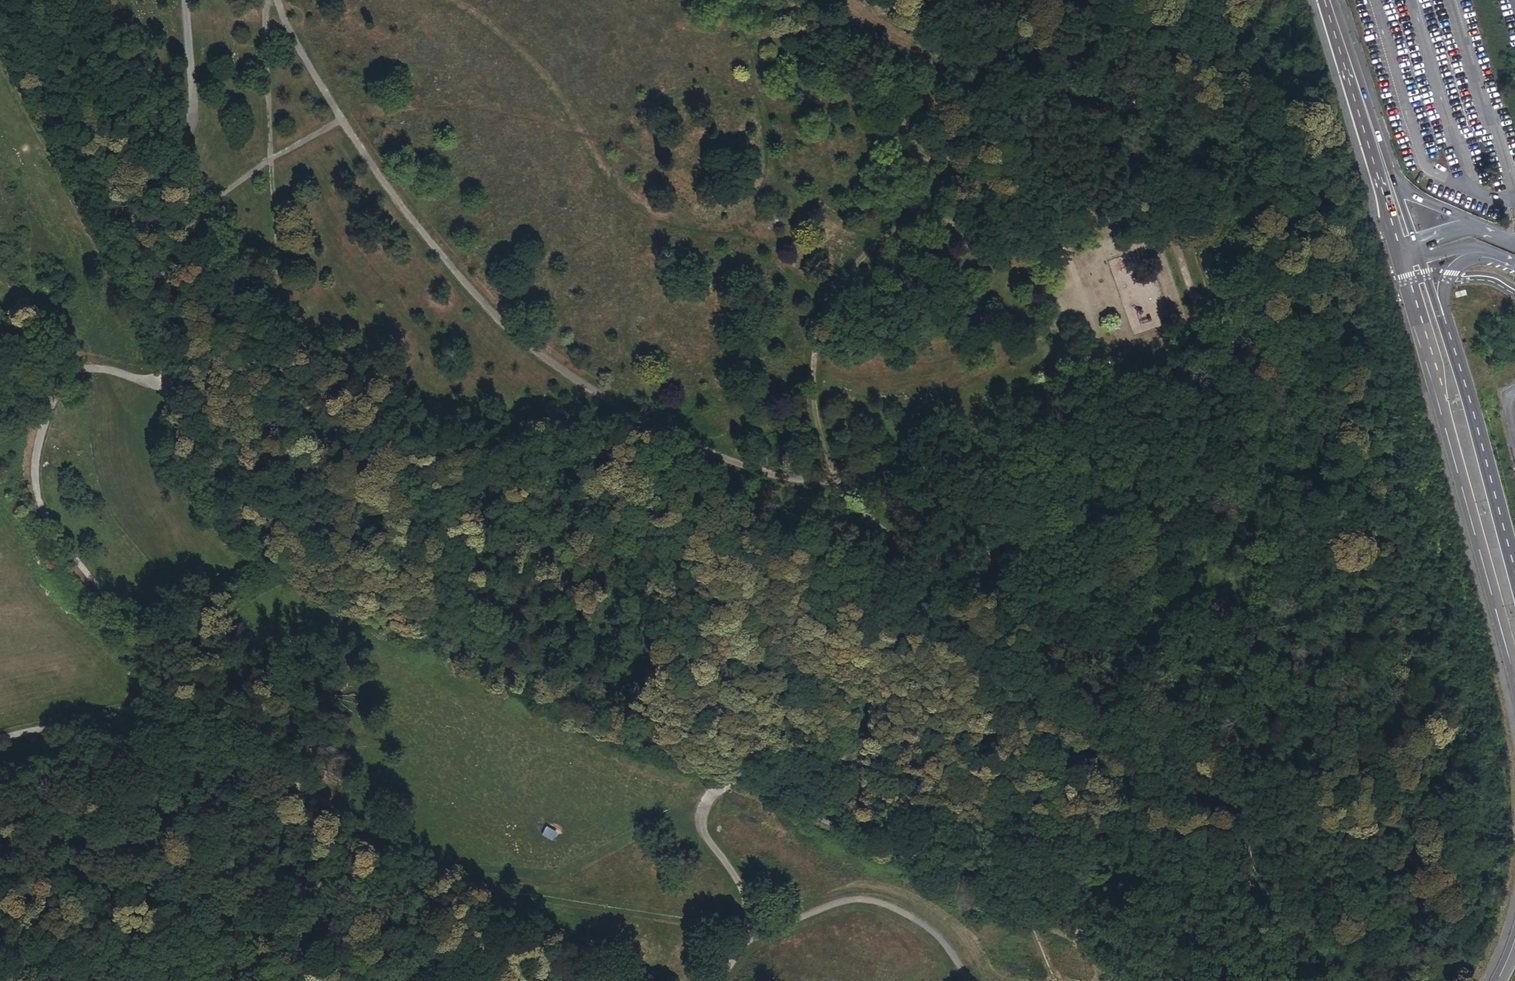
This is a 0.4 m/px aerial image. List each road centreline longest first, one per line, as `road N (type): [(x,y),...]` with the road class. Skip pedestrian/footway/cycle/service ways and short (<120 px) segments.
road 1 (track): [(0,935),(121,936),(339,917),(472,890)]
road 2 (trunk): [(1406,252),(1514,675)]
road 3 (secondary): [(1514,568),(1446,324),(1426,274),(1406,252)]
road 4 (secondary): [(1327,0),(1406,252)]

